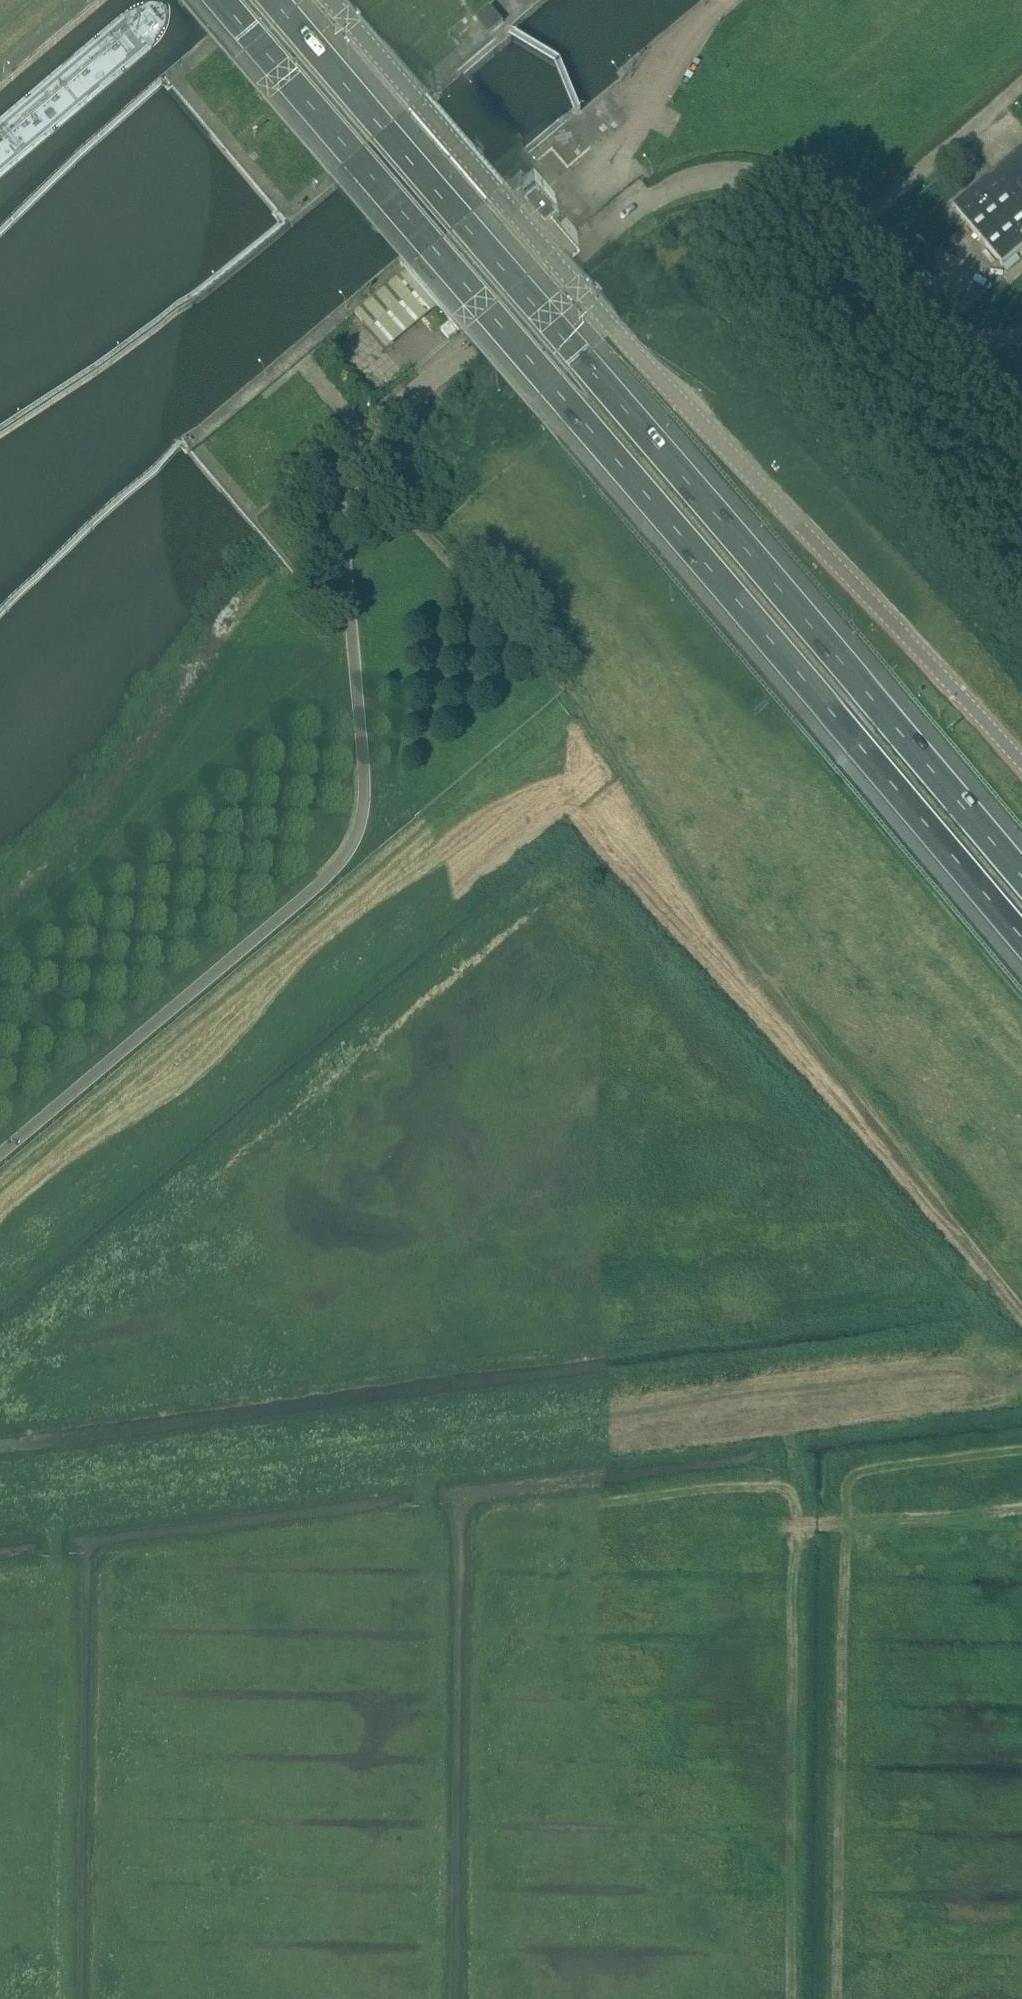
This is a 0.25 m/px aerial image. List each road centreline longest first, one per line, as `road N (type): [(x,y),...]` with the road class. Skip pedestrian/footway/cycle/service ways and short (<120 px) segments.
road 1 (unclassified): [(0,1153),(353,845),(364,794),(341,513),(351,460),(364,437),(651,195),(725,175),(799,186),(944,326),(975,340),(1021,335)]
road 2 (motorway): [(227,0),(1021,941)]
road 3 (motorway): [(1021,878),(280,0)]
road 4 (track): [(1021,1312),(733,944),(577,702),(351,460)]
road 5 (unclassified): [(1021,769),(633,349),(336,0)]

